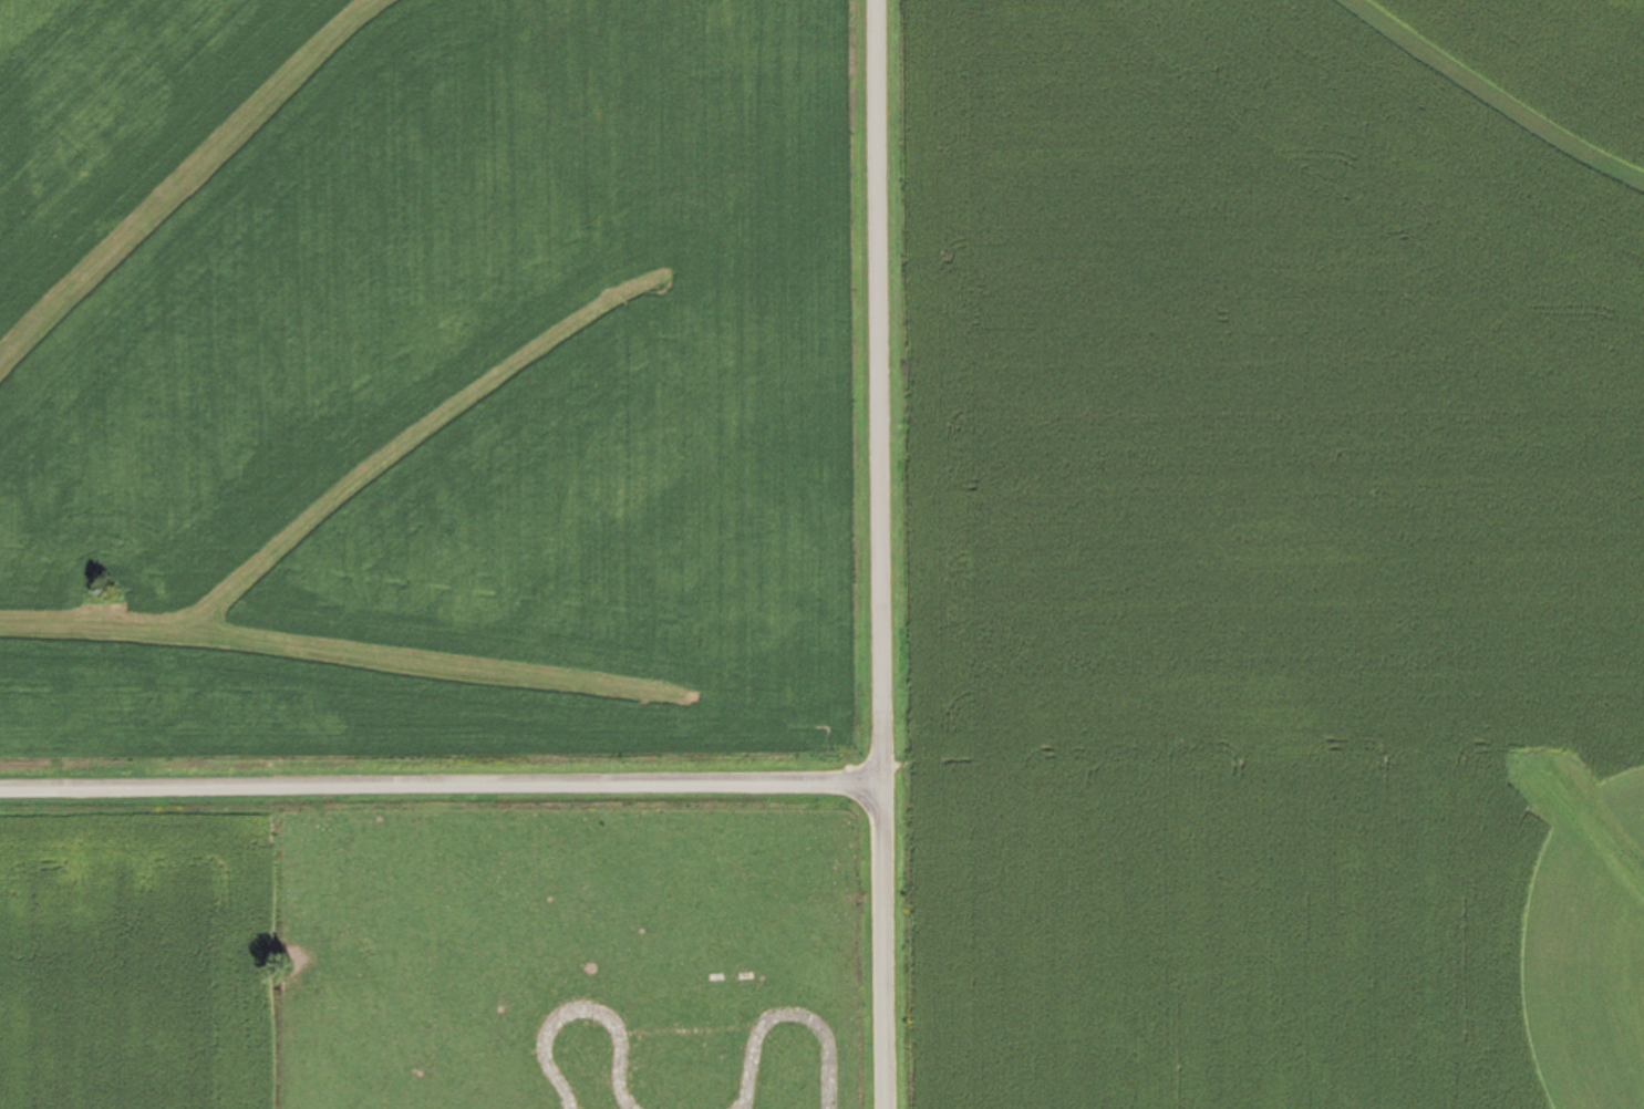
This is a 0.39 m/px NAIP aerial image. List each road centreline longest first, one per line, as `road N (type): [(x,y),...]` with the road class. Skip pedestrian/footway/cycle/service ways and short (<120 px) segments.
road 1 (secondary): [(0,792),(871,788)]
road 2 (residential): [(871,788),(863,0)]
road 3 (secondary): [(877,1108),(871,788)]

